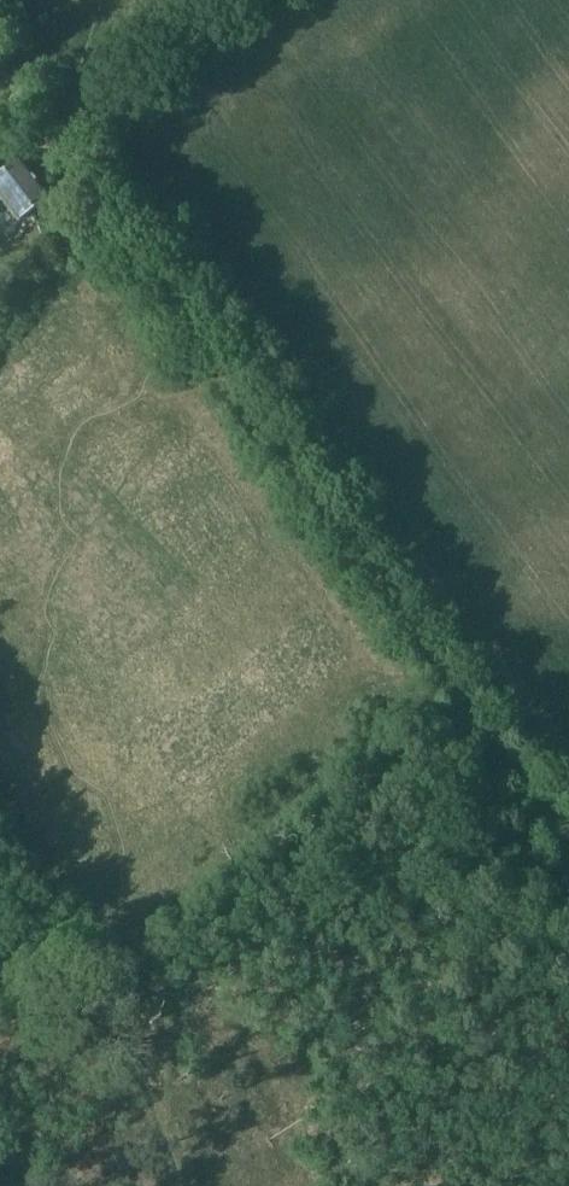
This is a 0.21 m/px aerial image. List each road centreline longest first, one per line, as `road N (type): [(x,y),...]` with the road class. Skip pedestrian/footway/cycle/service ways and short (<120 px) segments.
road 1 (track): [(568,835),(52,144)]

